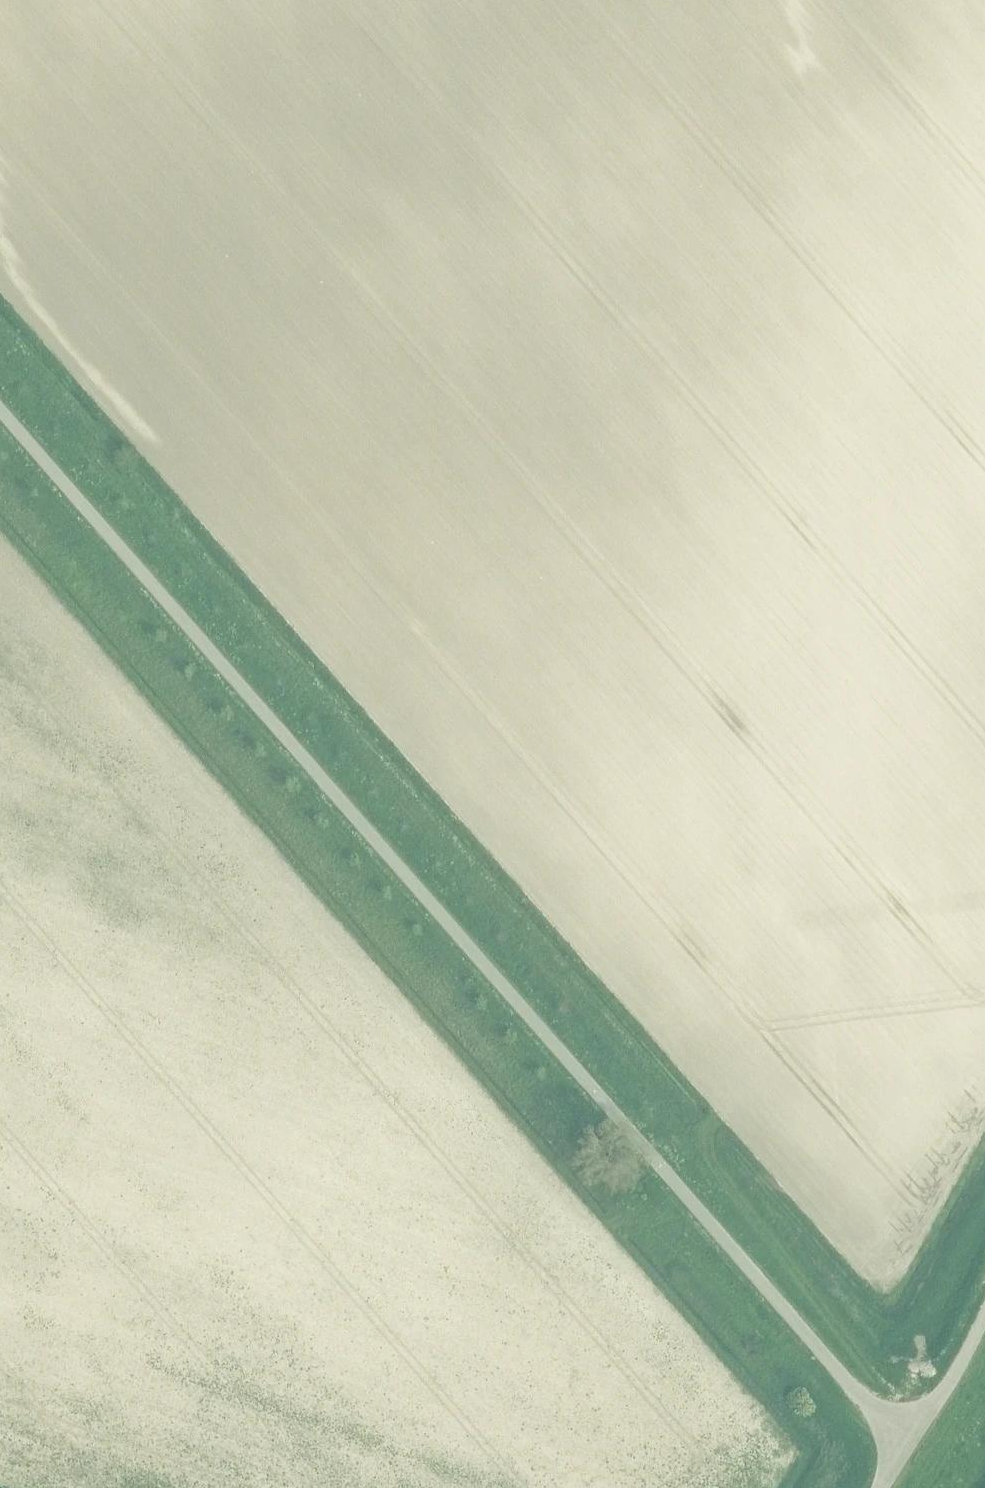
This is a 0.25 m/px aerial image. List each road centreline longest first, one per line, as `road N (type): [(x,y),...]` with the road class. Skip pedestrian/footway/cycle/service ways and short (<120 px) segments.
road 1 (unclassified): [(907,1448),(0,409)]
road 2 (unclassified): [(907,1448),(967,1361),(984,1321)]

